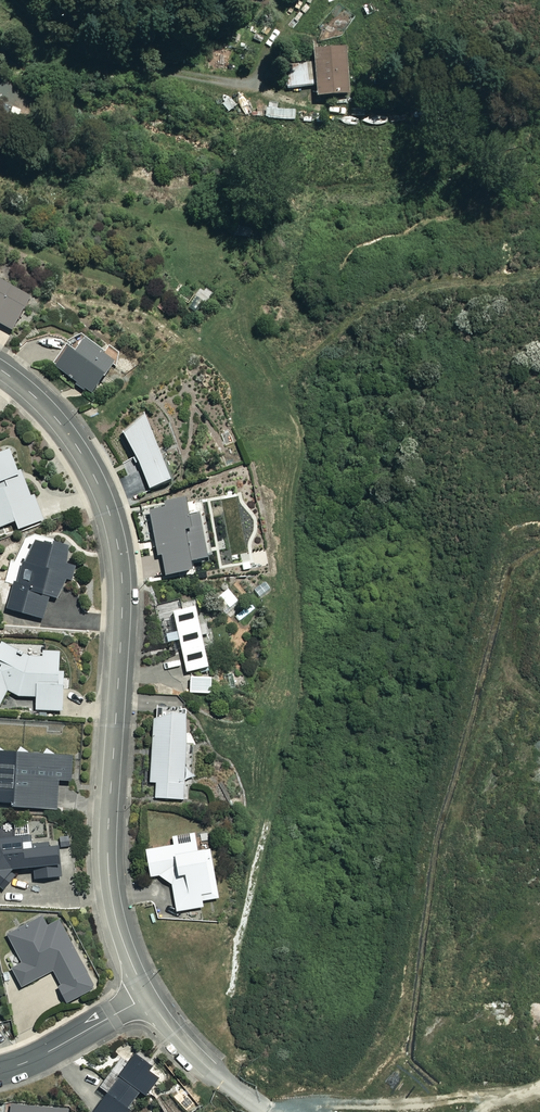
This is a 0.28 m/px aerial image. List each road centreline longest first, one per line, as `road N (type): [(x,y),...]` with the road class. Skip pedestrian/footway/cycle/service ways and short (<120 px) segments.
road 1 (residential): [(148,998),(110,885),(122,604),(109,507),(67,432),(0,370)]
road 2 (residential): [(279,1111),(208,1068),(148,998)]
road 3 (residential): [(0,1069),(148,998)]

